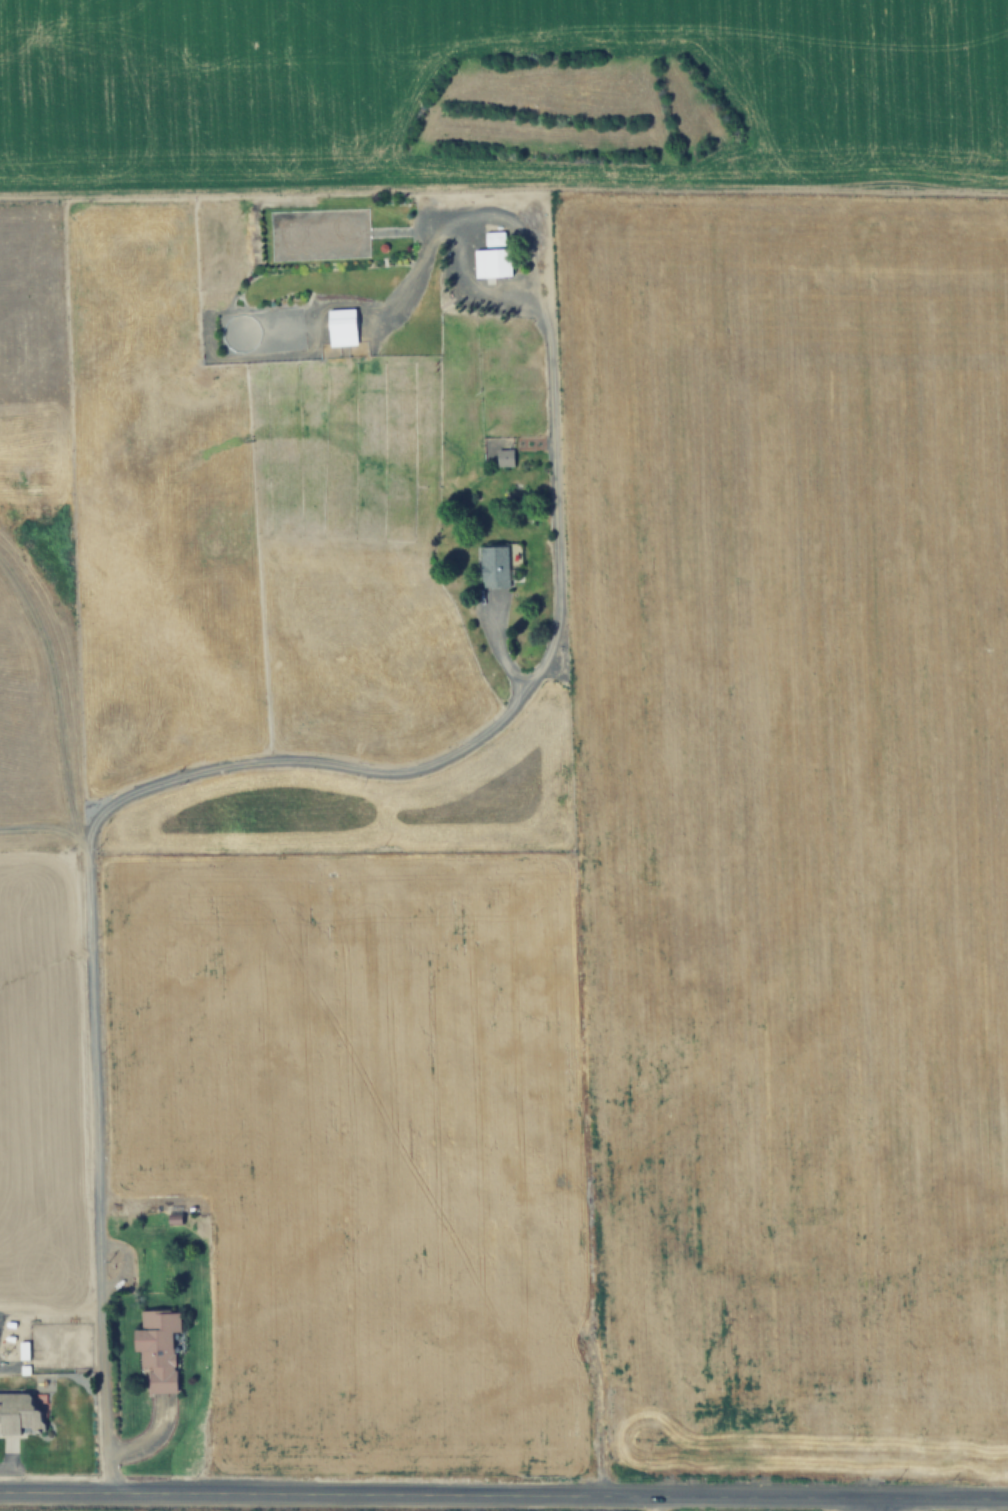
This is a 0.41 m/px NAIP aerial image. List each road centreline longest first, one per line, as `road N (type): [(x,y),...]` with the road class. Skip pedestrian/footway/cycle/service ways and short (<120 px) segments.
road 1 (residential): [(115,1493),(88,836),(119,799),(208,769),(307,759),(402,776),(457,757),(514,713),(553,665)]
road 2 (secondary): [(1007,1500),(0,1492)]
road 3 (residential): [(553,665),(561,601),(551,342)]

